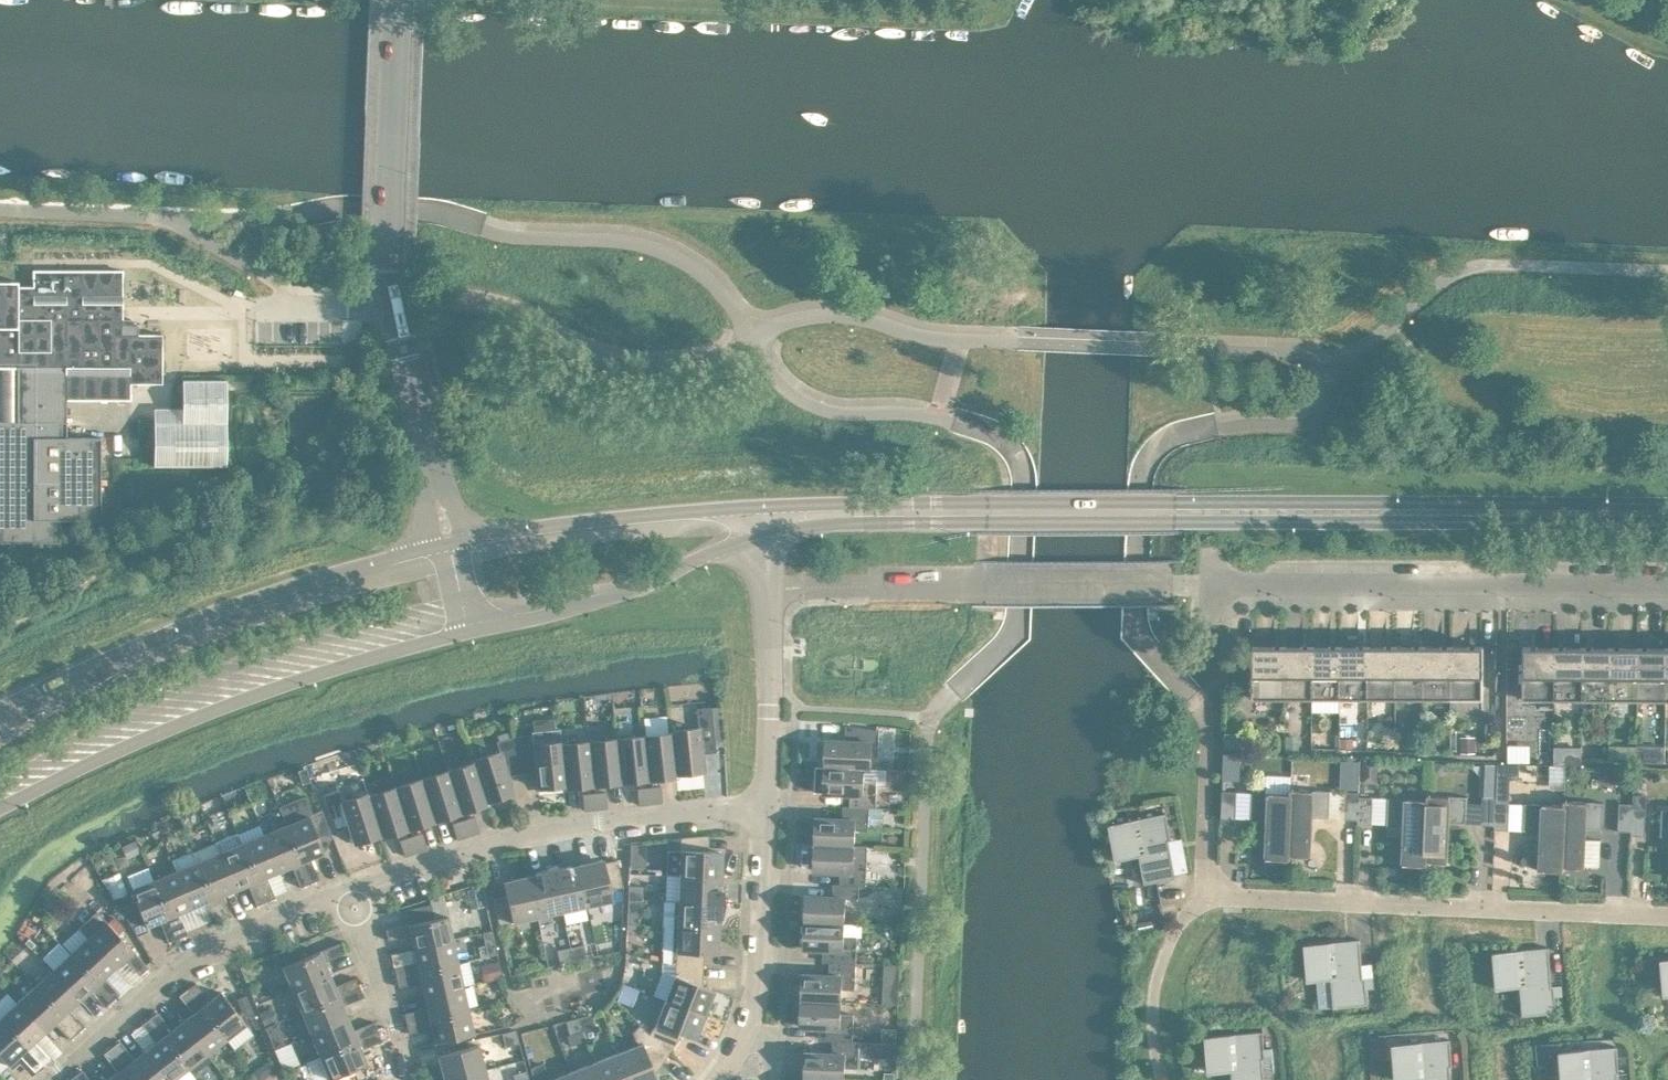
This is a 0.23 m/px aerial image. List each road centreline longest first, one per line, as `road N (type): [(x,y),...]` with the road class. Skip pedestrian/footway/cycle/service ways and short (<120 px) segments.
road 1 (secondary): [(1667,504),(755,505)]
road 2 (secondary): [(758,536),(884,522),(1667,524)]
road 3 (secondary): [(0,810),(236,704),(469,633)]
road 4 (secondary): [(449,548),(198,628),(0,720)]
road 5 (residential): [(1201,887),(1667,911)]
road 6 (residential): [(1667,587),(1216,587)]
road 7 (residential): [(351,901),(550,836),(763,809)]
road 8 (residential): [(49,1079),(230,939),(351,901)]
road 9 (secondary): [(755,505),(559,525),(449,548)]
road 10 (secondary): [(469,633),(580,608),(758,536)]
road 11 (tertiary): [(394,300),(399,0)]
road 12 (tertiary): [(449,548),(394,300)]
road 13 (residential): [(763,809),(761,956),(745,1041)]
road 14 (residential): [(770,591),(763,809)]
road 15 (residential): [(410,1079),(351,901)]
road 16 (unclassified): [(394,300),(258,309)]

